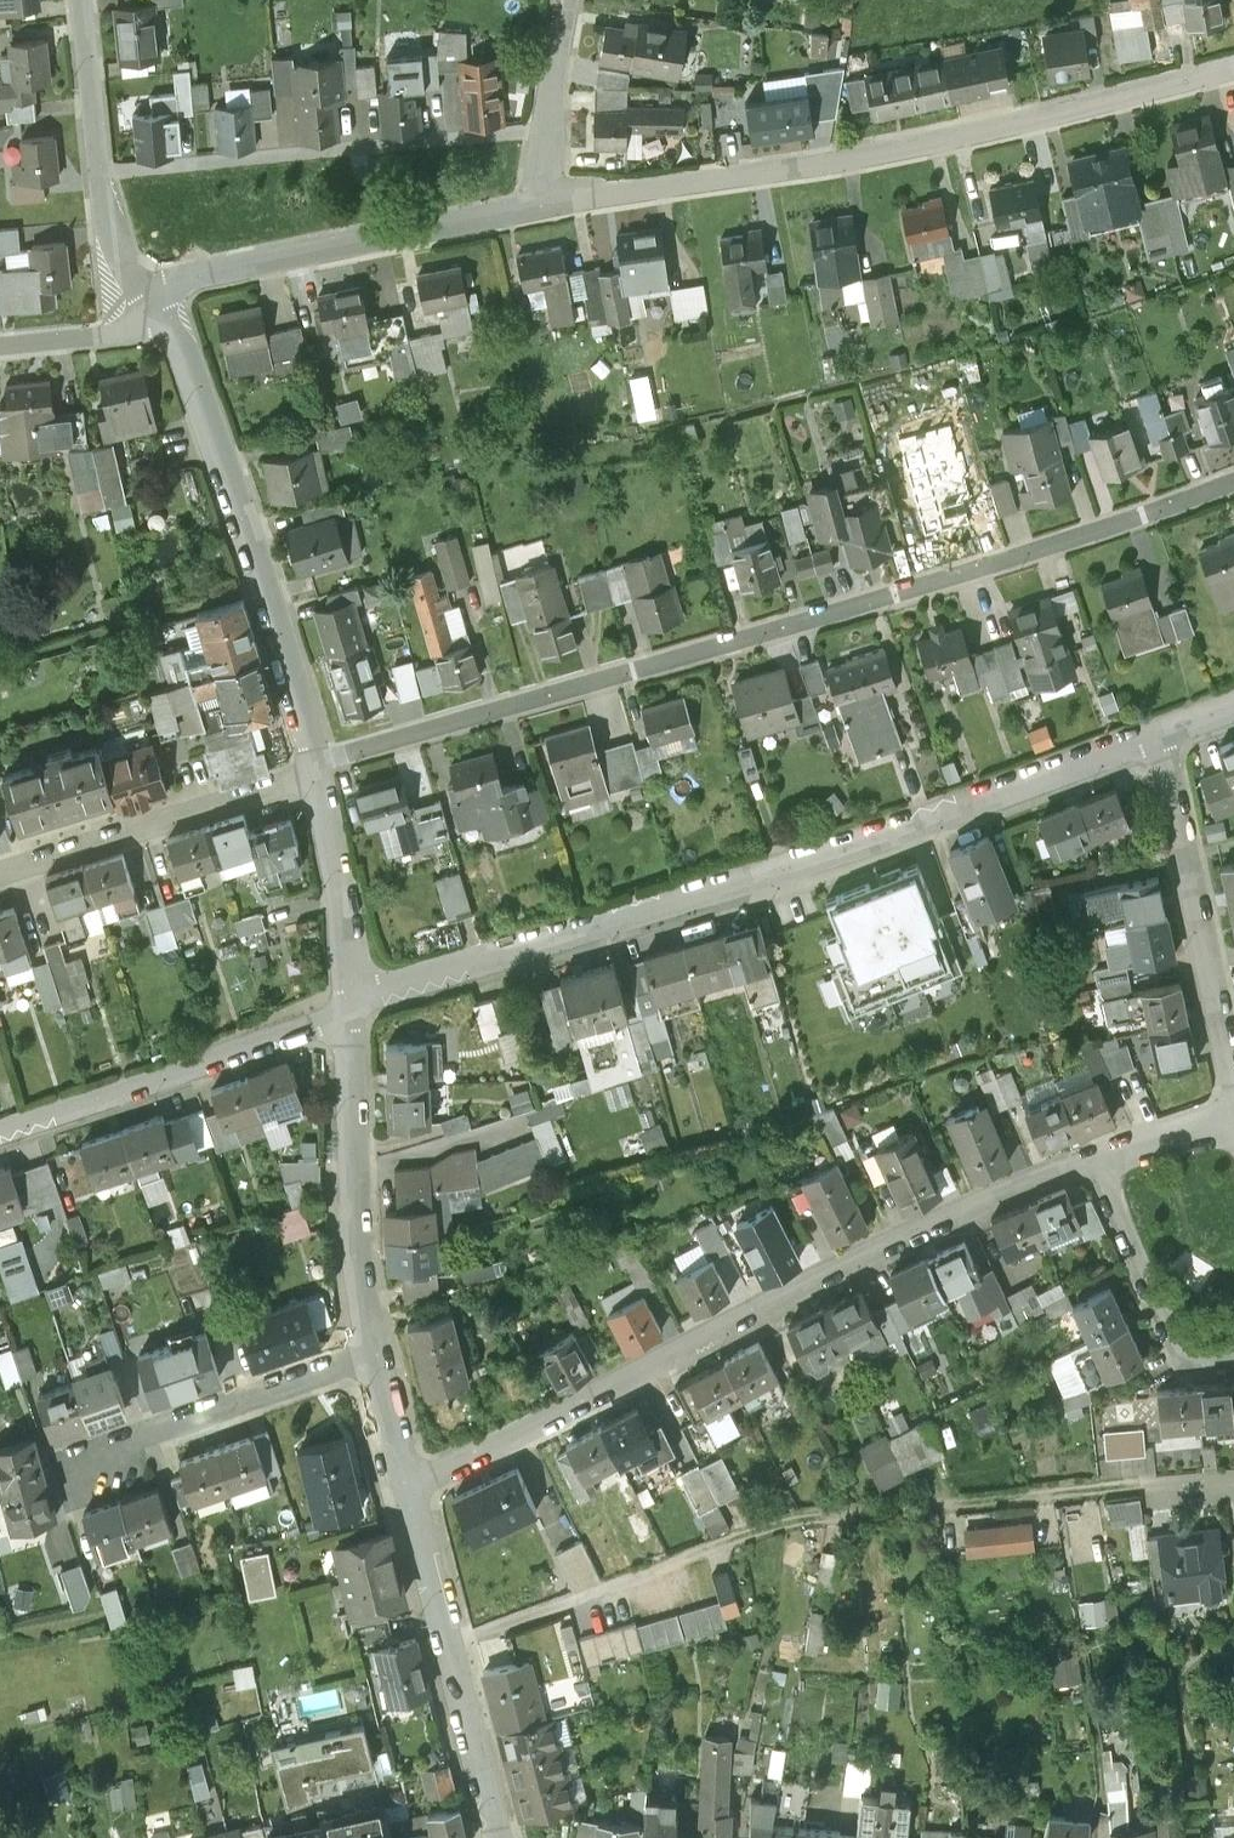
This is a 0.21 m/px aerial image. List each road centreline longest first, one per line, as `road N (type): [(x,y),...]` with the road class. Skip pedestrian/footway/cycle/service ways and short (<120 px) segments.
road 1 (residential): [(321,770),(1233,484)]
road 2 (residential): [(350,996),(775,872),(1159,735)]
road 3 (residential): [(408,1476),(892,1236),(1023,1176),(1097,1157)]
road 4 (residential): [(547,197),(907,141),(1233,68)]
road 5 (residential): [(321,770),(182,337),(158,309)]
road 6 (residential): [(100,163),(549,133)]
road 7 (residential): [(547,197),(204,262),(175,274),(147,302)]
road 8 (residential): [(0,1134),(157,1082),(350,996)]
road 9 (residential): [(501,1837),(408,1476)]
road 10 (residential): [(373,1349),(352,1115),(350,996)]
road 11 (residential): [(1159,735),(1233,1078)]
road 12 (residential): [(0,875),(321,770)]
road 13 (residential): [(373,1349),(63,1455)]
road 14 (residential): [(1097,1157),(1145,1283),(1184,1356),(1233,1358)]
road 15 (residential): [(350,996),(321,770)]
road 16 (residential): [(158,309),(125,330),(0,347)]
road 17 (residential): [(100,163),(84,0)]
road 18 (residential): [(147,302),(134,289),(110,222),(100,163)]
road 19 (residential): [(1097,1157),(1233,1123)]
road 20 (residential): [(549,133),(566,0)]
road 21 (residential): [(408,1476),(373,1349)]

